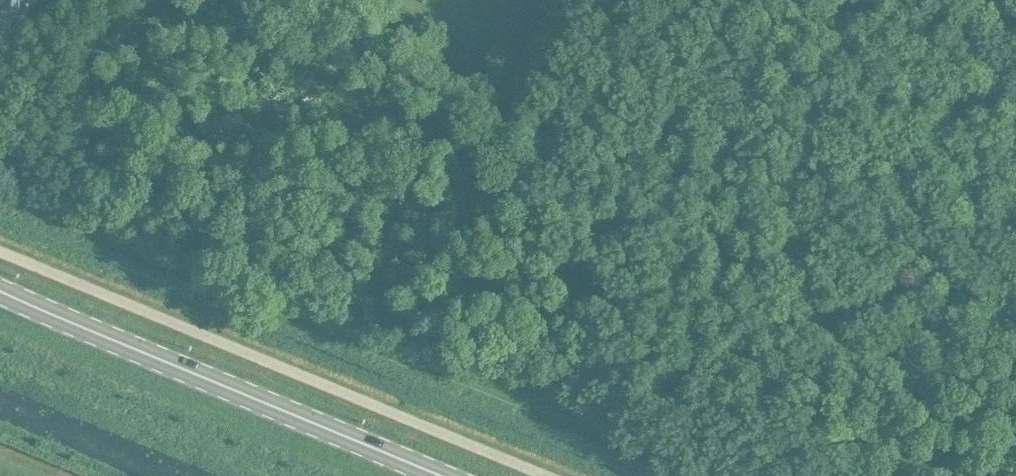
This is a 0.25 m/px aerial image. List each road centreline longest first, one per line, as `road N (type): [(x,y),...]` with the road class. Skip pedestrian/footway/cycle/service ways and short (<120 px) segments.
road 1 (primary): [(449,475),(0,287)]

